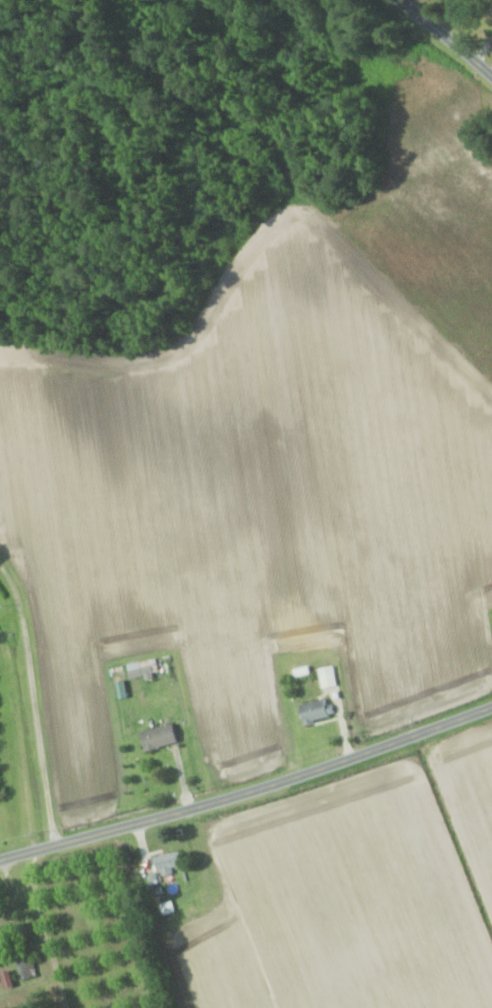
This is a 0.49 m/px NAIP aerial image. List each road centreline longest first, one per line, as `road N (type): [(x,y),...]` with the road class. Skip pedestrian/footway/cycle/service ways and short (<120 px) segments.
road 1 (residential): [(0,859),(248,791),(491,706)]
road 2 (residential): [(491,83),(399,0)]

